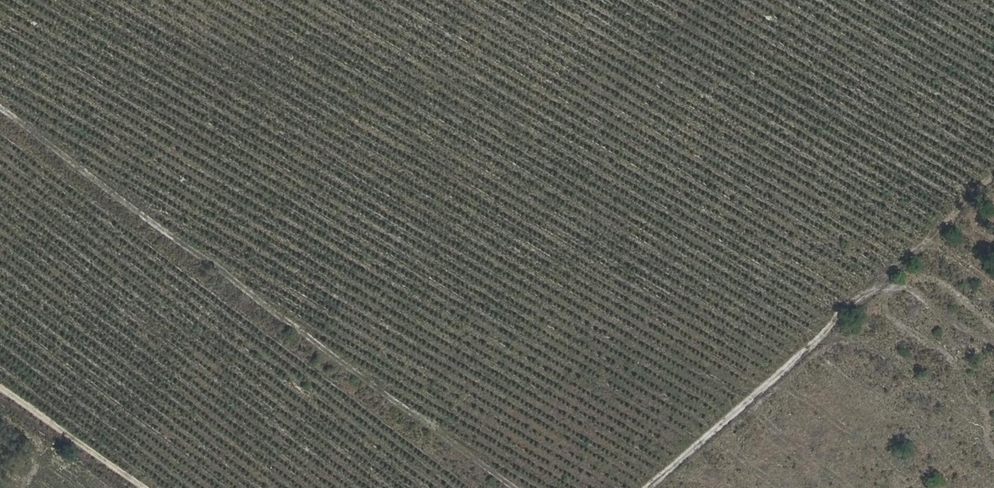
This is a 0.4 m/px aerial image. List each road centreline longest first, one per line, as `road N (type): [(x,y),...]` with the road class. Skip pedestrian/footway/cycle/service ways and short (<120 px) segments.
road 1 (track): [(146,487),(0,387)]

